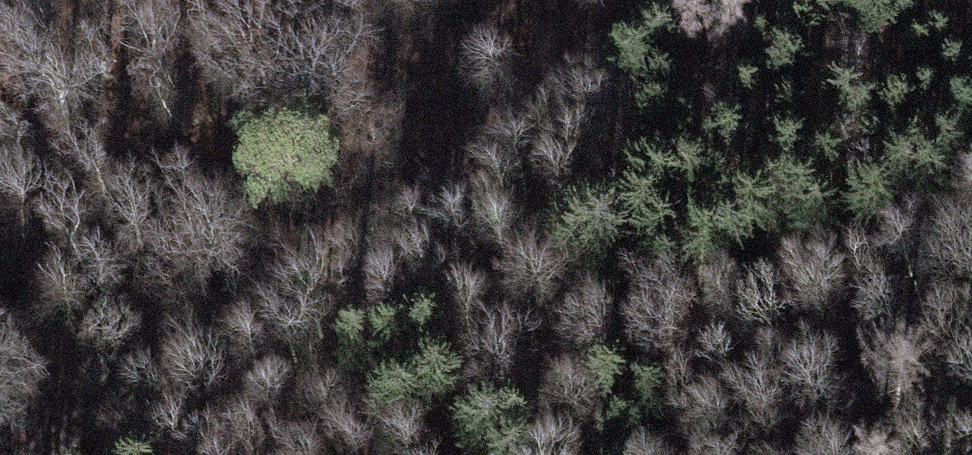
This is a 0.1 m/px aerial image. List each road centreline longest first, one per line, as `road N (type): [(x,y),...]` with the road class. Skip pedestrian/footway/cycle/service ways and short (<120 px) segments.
road 1 (track): [(49,454),(285,390),(525,306),(791,247),(971,222)]
road 2 (track): [(663,0),(351,250),(29,454)]

